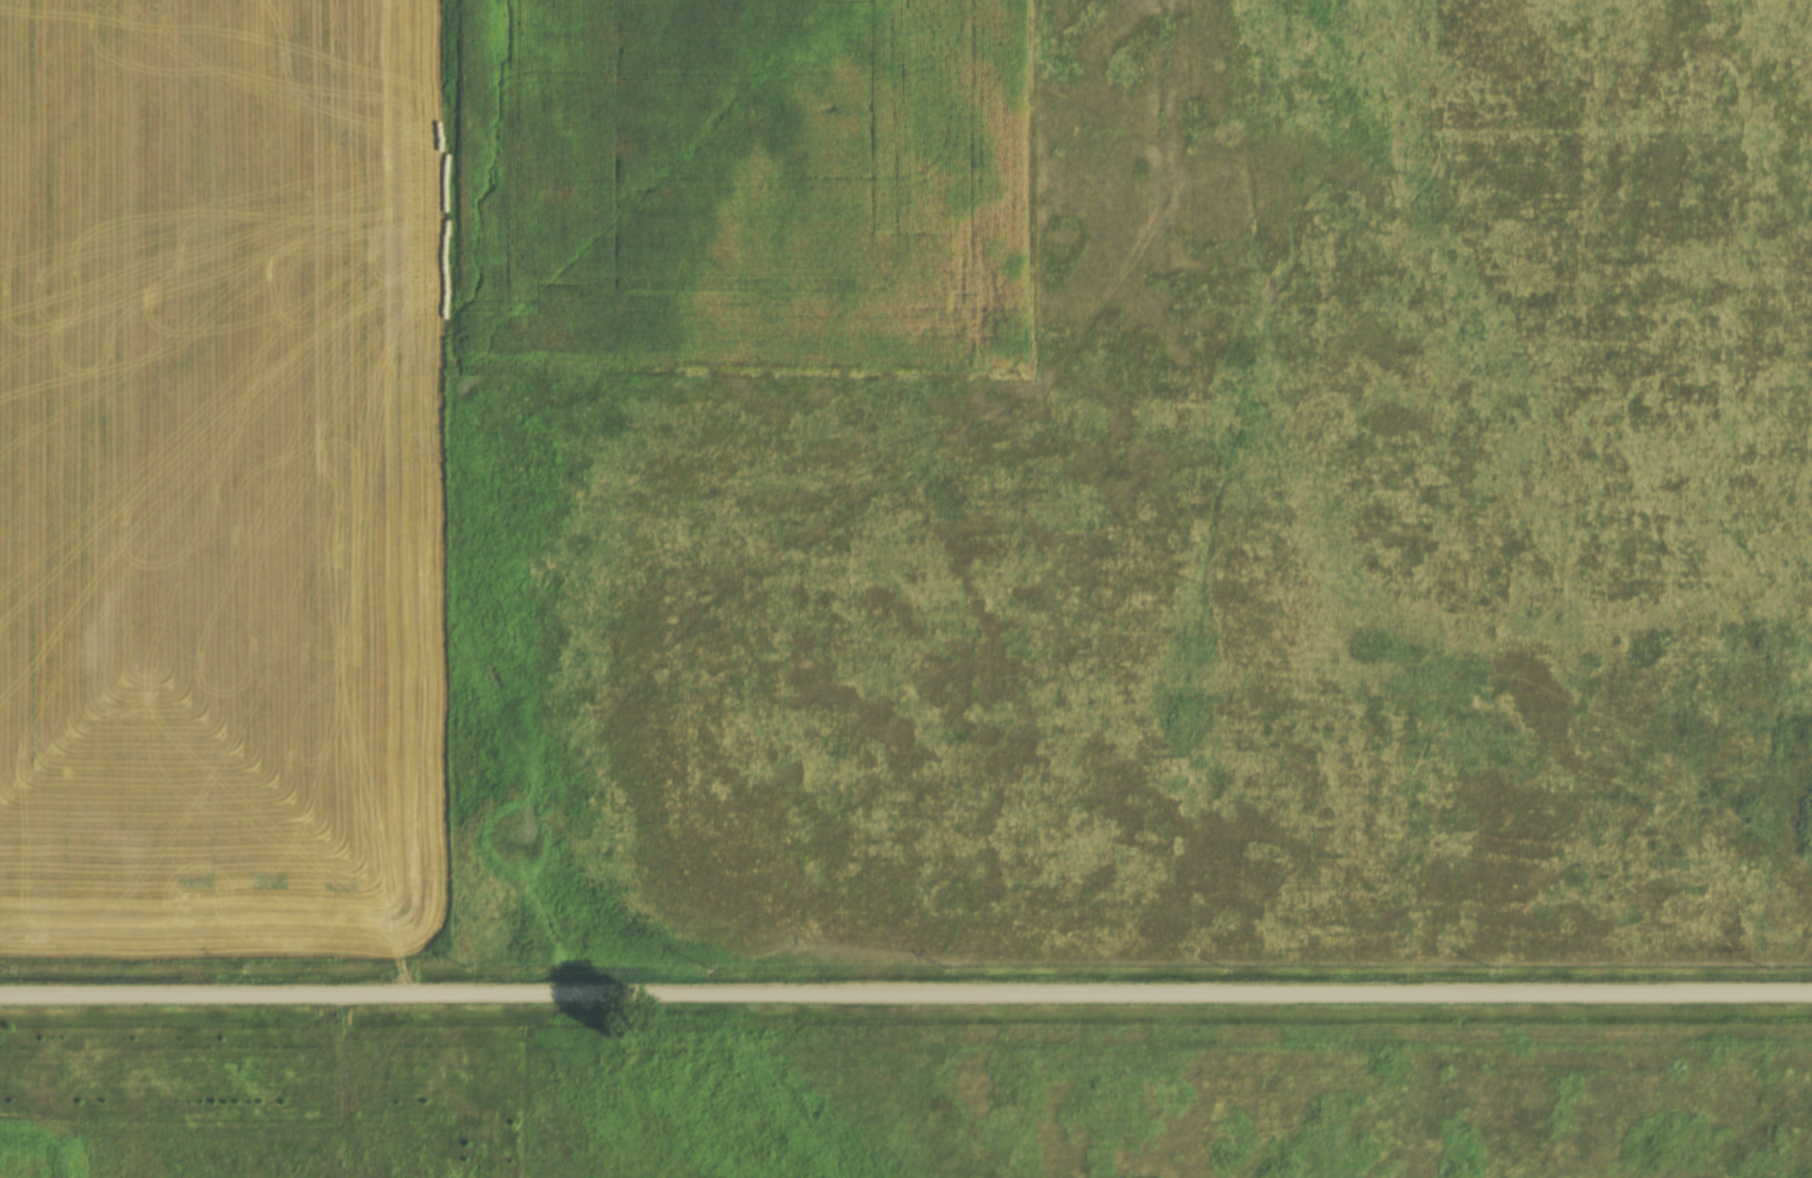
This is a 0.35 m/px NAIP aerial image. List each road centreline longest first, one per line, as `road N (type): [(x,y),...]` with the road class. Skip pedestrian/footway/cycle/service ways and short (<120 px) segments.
road 1 (residential): [(1811,983),(0,990)]

